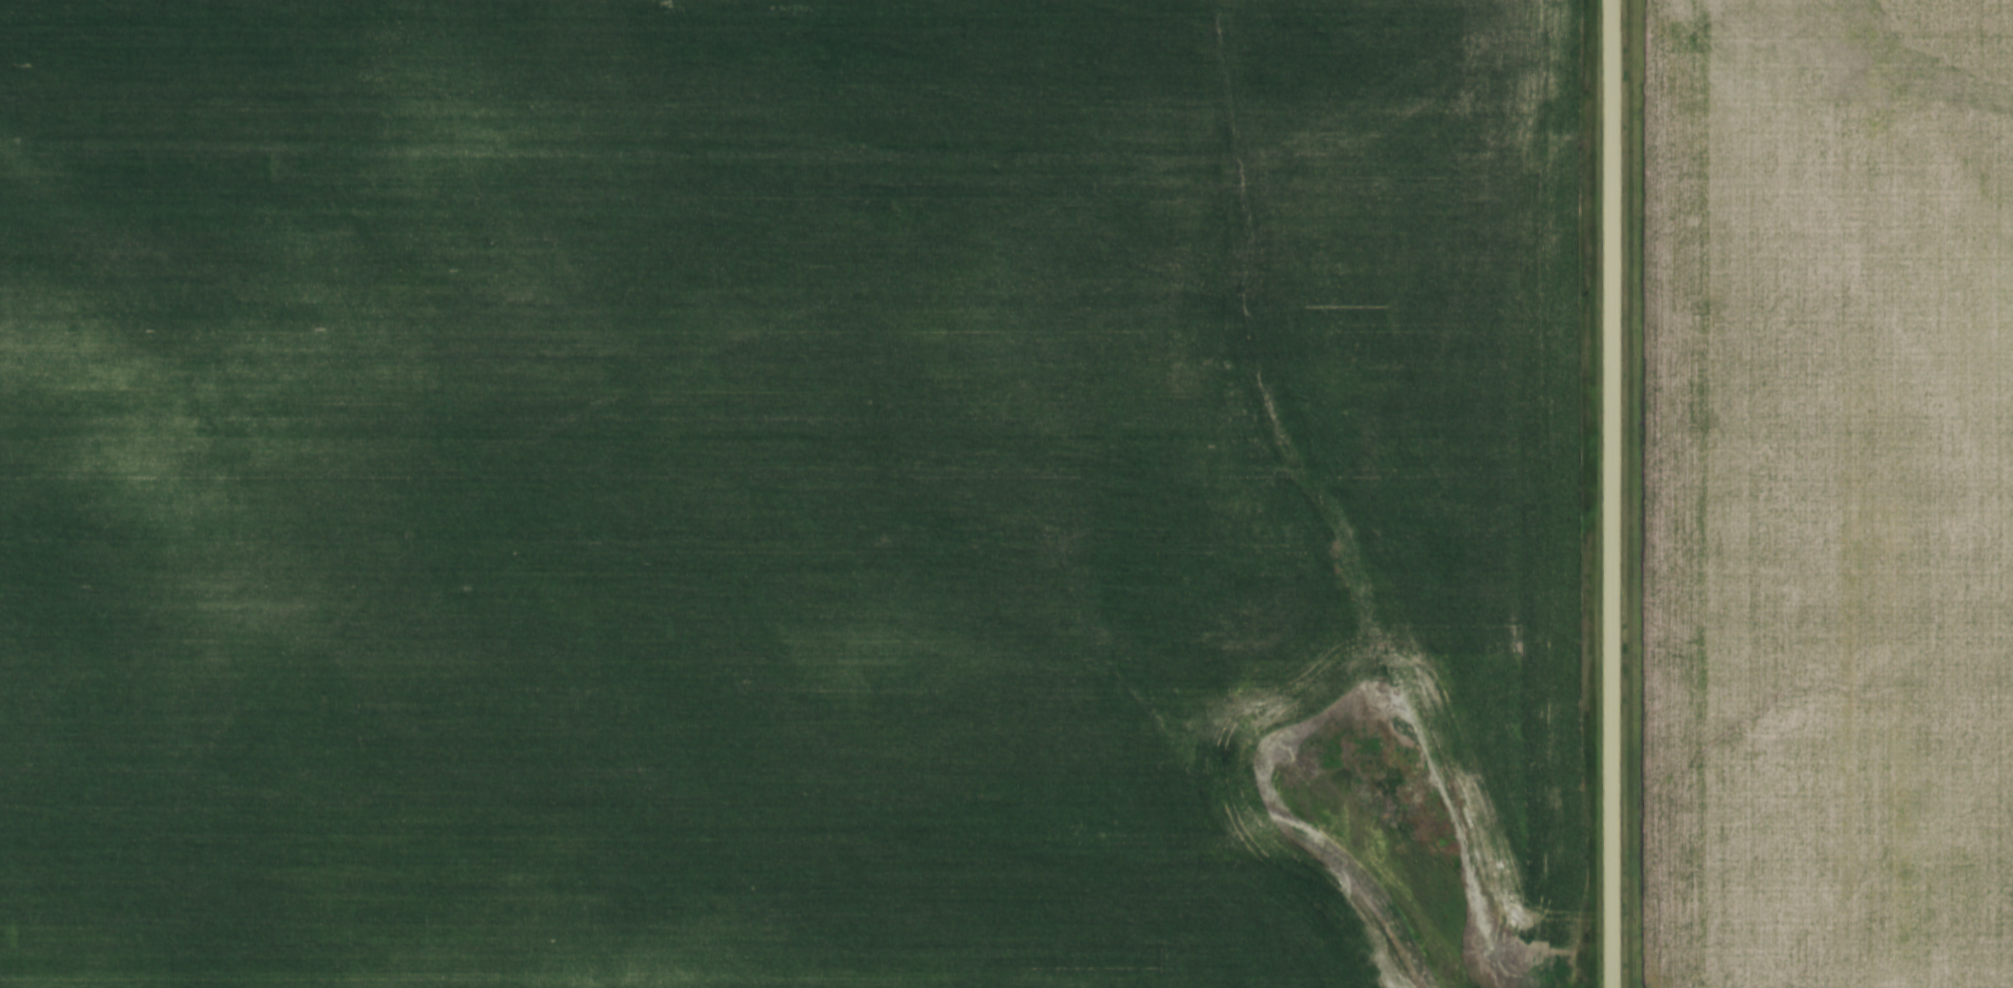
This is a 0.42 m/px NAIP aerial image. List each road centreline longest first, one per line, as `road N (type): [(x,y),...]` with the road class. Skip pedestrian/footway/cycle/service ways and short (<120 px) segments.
road 1 (residential): [(1610,0),(1611,987)]

